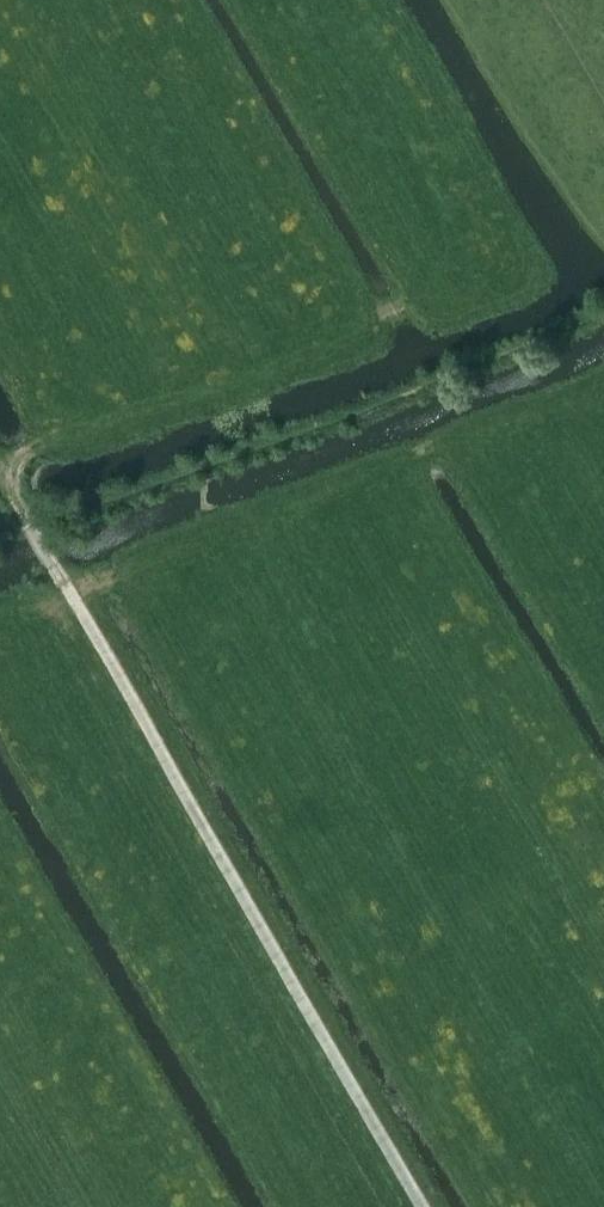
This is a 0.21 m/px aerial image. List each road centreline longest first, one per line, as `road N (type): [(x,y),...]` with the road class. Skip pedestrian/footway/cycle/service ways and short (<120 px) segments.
road 1 (track): [(31,525),(426,1206)]

